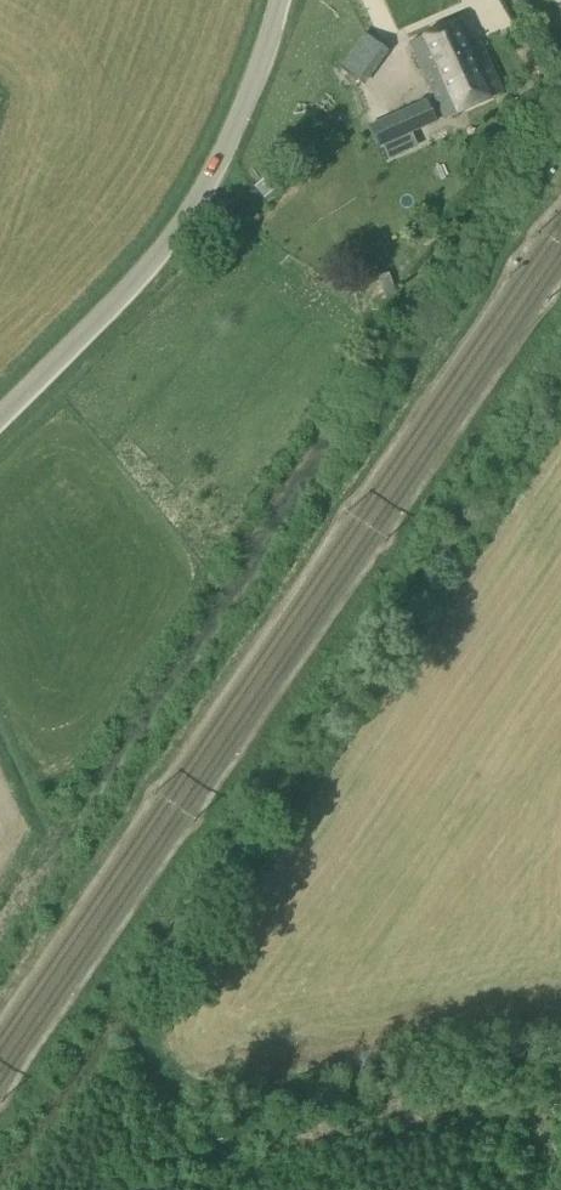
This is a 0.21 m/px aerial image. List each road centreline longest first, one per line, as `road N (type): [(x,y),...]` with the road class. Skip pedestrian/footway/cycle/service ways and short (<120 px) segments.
road 1 (unclassified): [(0,413),(137,275),(203,194),(245,107),(279,0)]

